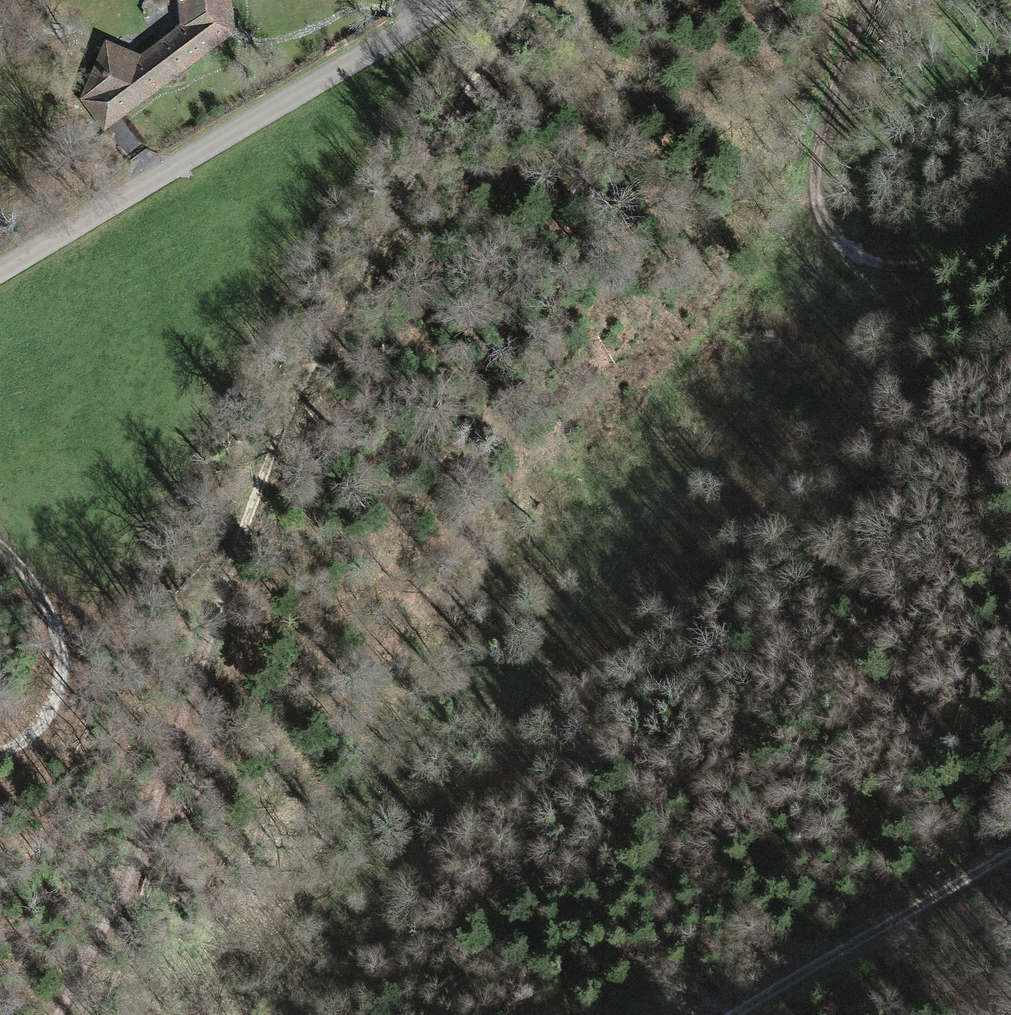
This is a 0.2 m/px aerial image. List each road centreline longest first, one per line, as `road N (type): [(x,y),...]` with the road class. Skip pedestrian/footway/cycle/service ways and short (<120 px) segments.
road 1 (track): [(508,0),(497,37),(316,357),(239,529),(189,723),(60,1014)]
road 2 (track): [(396,854),(738,420),(827,293),(844,255)]
road 3 (tertiary): [(453,0),(0,272)]
road 4 (track): [(875,0),(822,128),(815,200),(825,227),(844,255),(873,266),(911,267),(950,256),(1010,218)]
road 5 (track): [(728,1014),(1010,846)]

